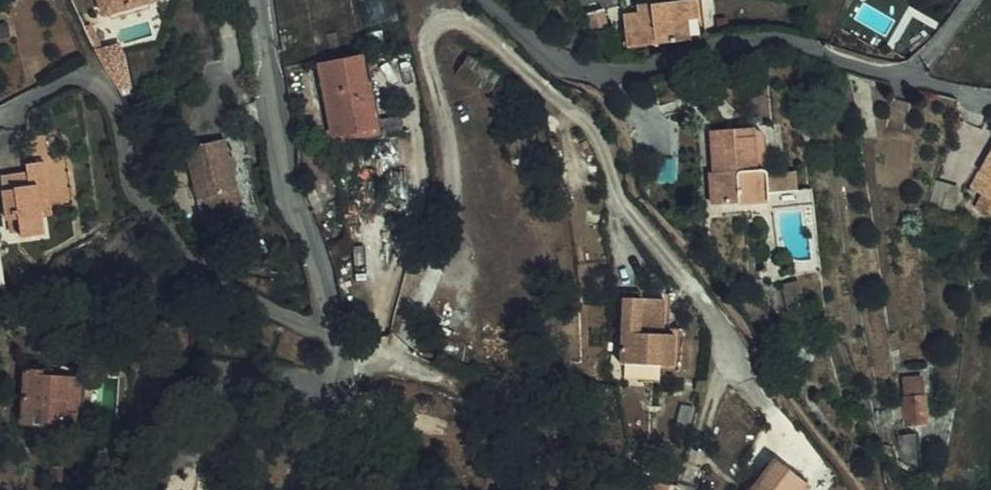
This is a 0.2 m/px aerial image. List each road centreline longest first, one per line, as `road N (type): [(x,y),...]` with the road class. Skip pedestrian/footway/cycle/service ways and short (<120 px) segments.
road 1 (residential): [(290,489),(330,418),(342,378),(280,171),(255,0)]
road 2 (unclassified): [(904,80),(777,41),(747,39),(590,78),(556,67),(475,0)]

